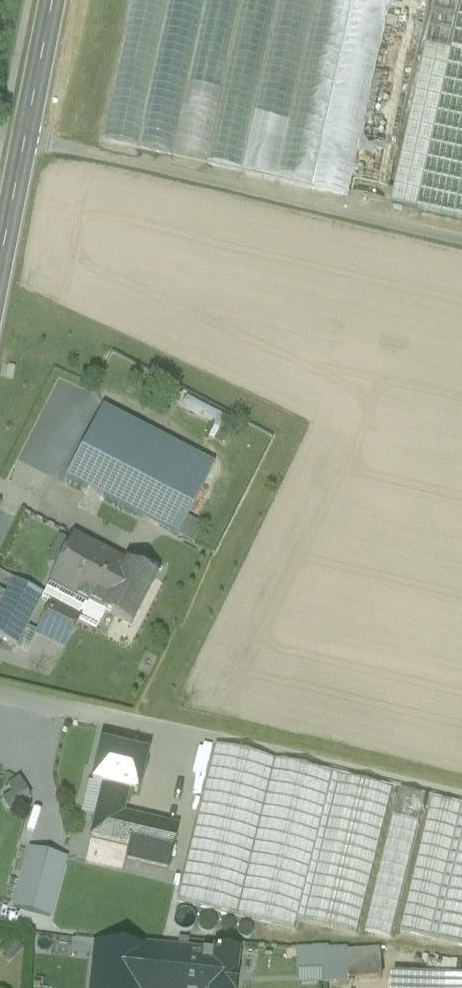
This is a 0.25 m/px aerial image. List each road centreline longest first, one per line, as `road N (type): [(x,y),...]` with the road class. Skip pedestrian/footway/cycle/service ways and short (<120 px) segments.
road 1 (track): [(461,797),(0,691)]
road 2 (track): [(26,138),(461,242)]
road 3 (secondary): [(0,265),(52,0)]

